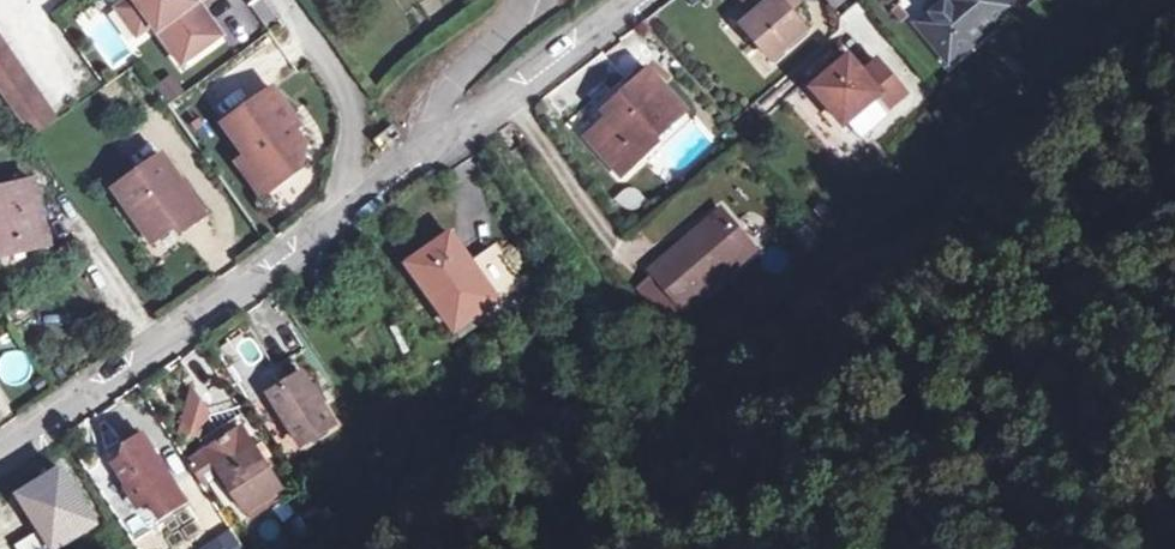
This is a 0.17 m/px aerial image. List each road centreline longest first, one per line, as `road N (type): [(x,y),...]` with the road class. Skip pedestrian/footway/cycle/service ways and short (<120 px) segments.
road 1 (residential): [(0,444),(404,175)]
road 2 (residential): [(439,147),(629,0)]
road 3 (residential): [(285,0),(404,175)]
road 4 (residential): [(529,0),(438,88),(428,115),(439,147)]

